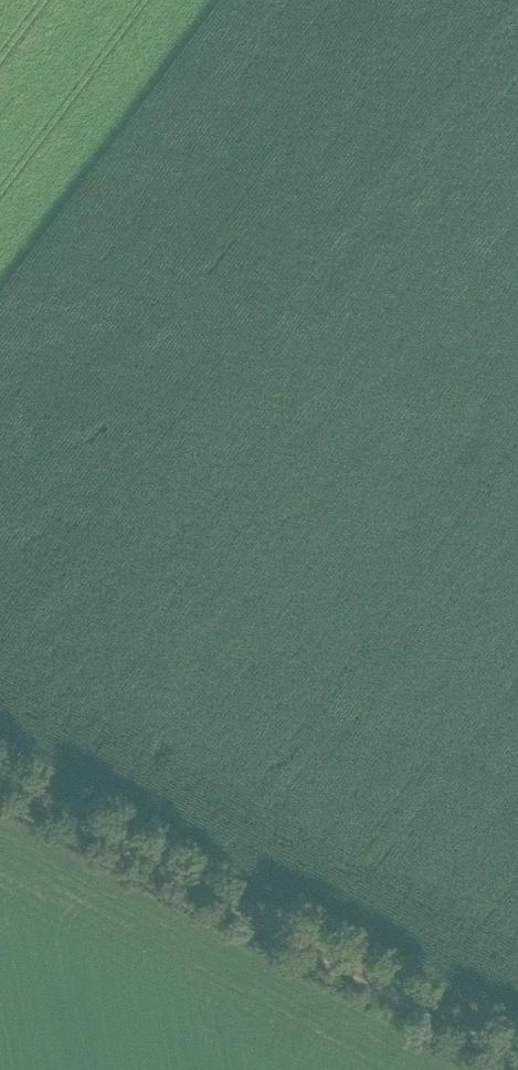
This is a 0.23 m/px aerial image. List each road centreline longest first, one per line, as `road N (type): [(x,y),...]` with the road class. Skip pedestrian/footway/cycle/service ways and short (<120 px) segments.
road 1 (track): [(517,1060),(0,779)]

